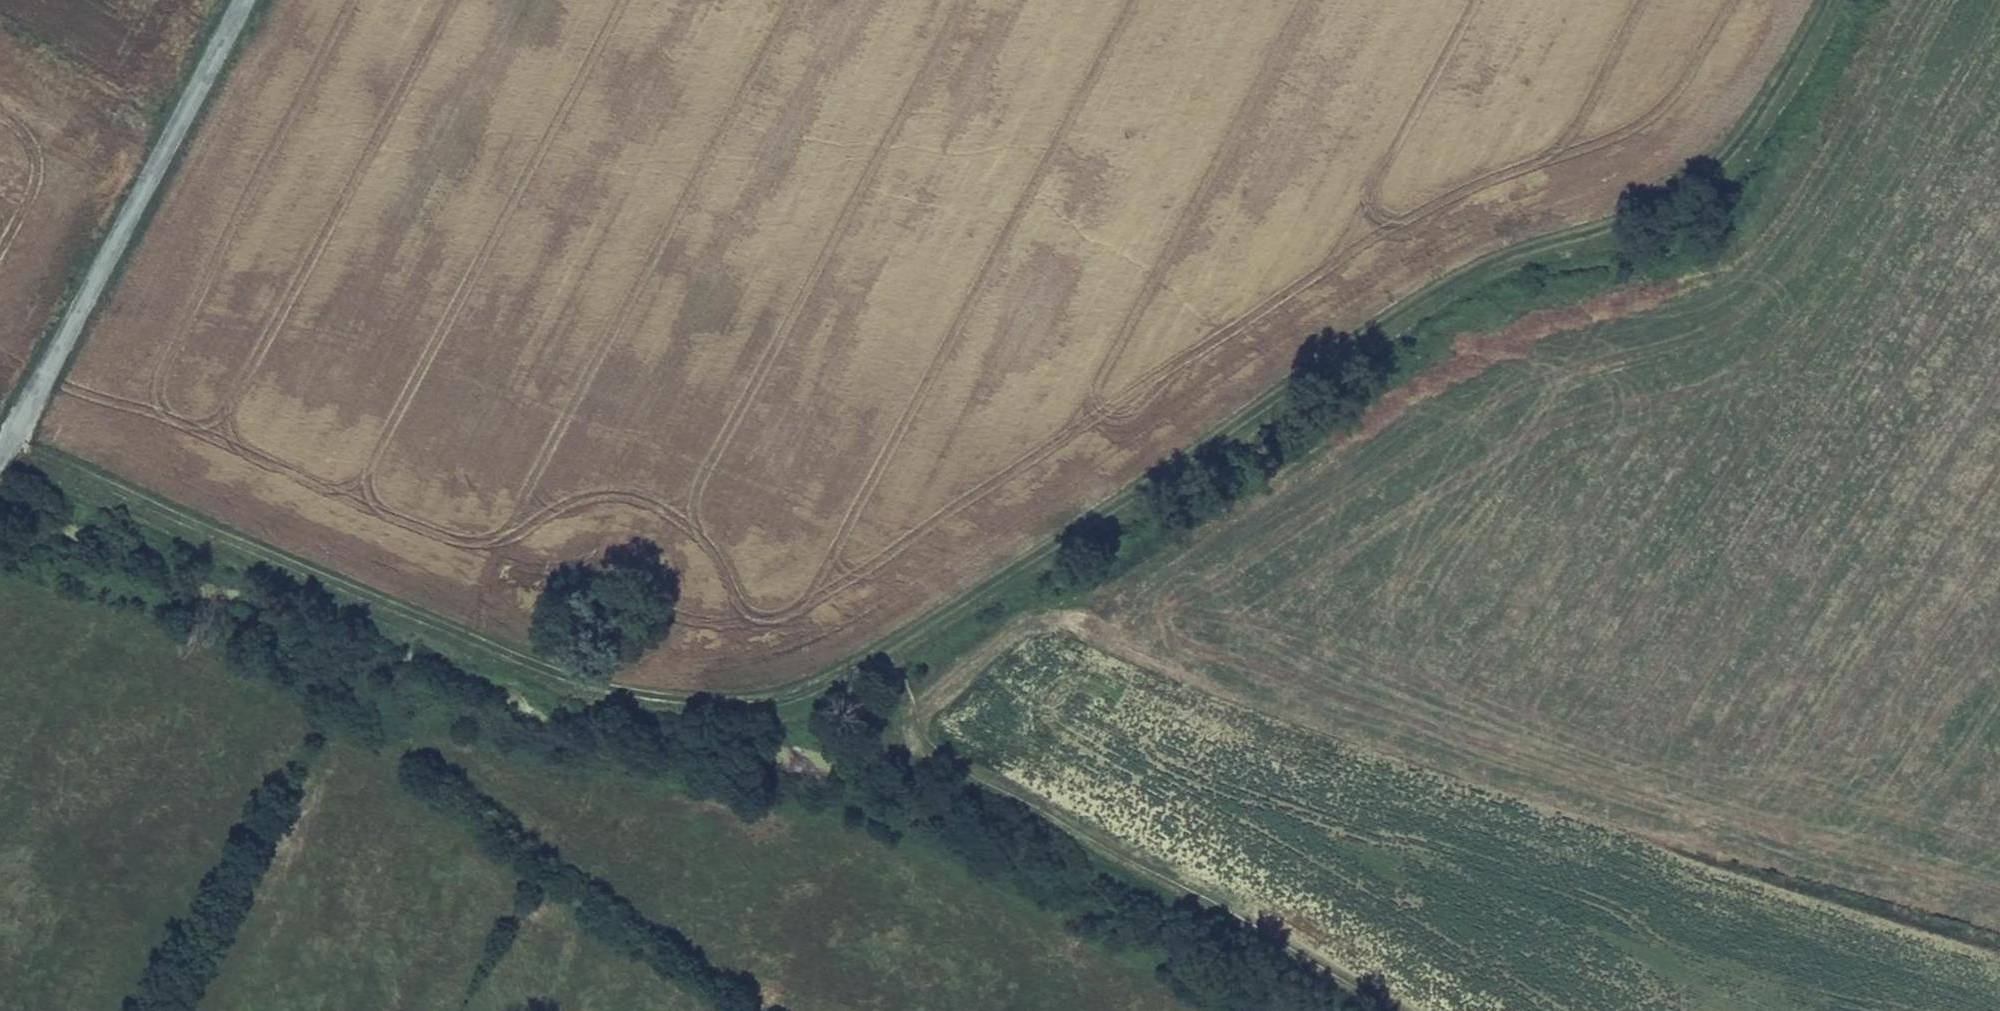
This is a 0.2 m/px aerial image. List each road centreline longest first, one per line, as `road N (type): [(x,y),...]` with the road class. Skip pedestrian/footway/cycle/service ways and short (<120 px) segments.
road 1 (track): [(1375,1010),(932,751),(906,690),(882,667),(780,700),(647,694),(526,660),(5,446)]
road 2 (unclassified): [(0,455),(236,0)]

